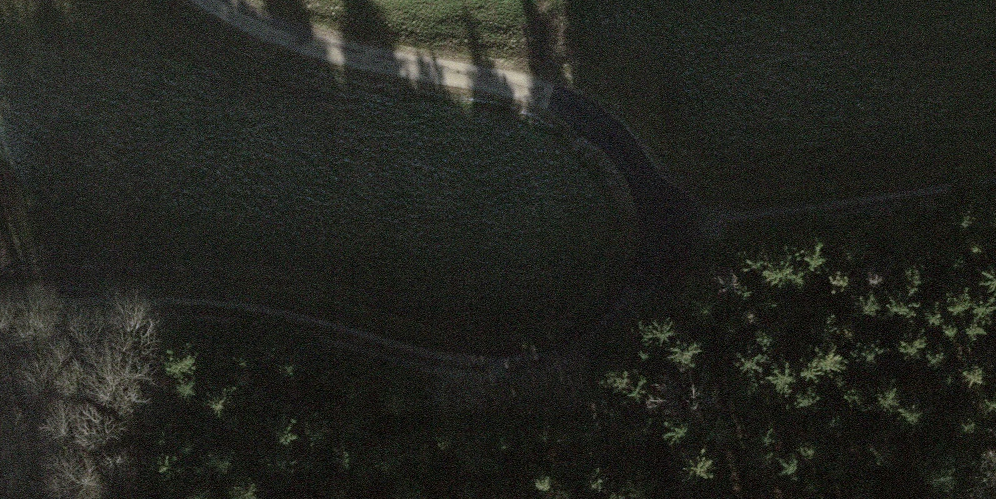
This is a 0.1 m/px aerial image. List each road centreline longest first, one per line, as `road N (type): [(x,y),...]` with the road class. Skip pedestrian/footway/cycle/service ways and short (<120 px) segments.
road 1 (track): [(658,234),(649,272),(607,333),(569,360),(503,376),(259,306),(0,314)]
road 2 (track): [(219,0),(364,58),(550,93),(587,110),(637,159),(652,190),(658,234)]
road 3 (track): [(995,190),(658,234)]

